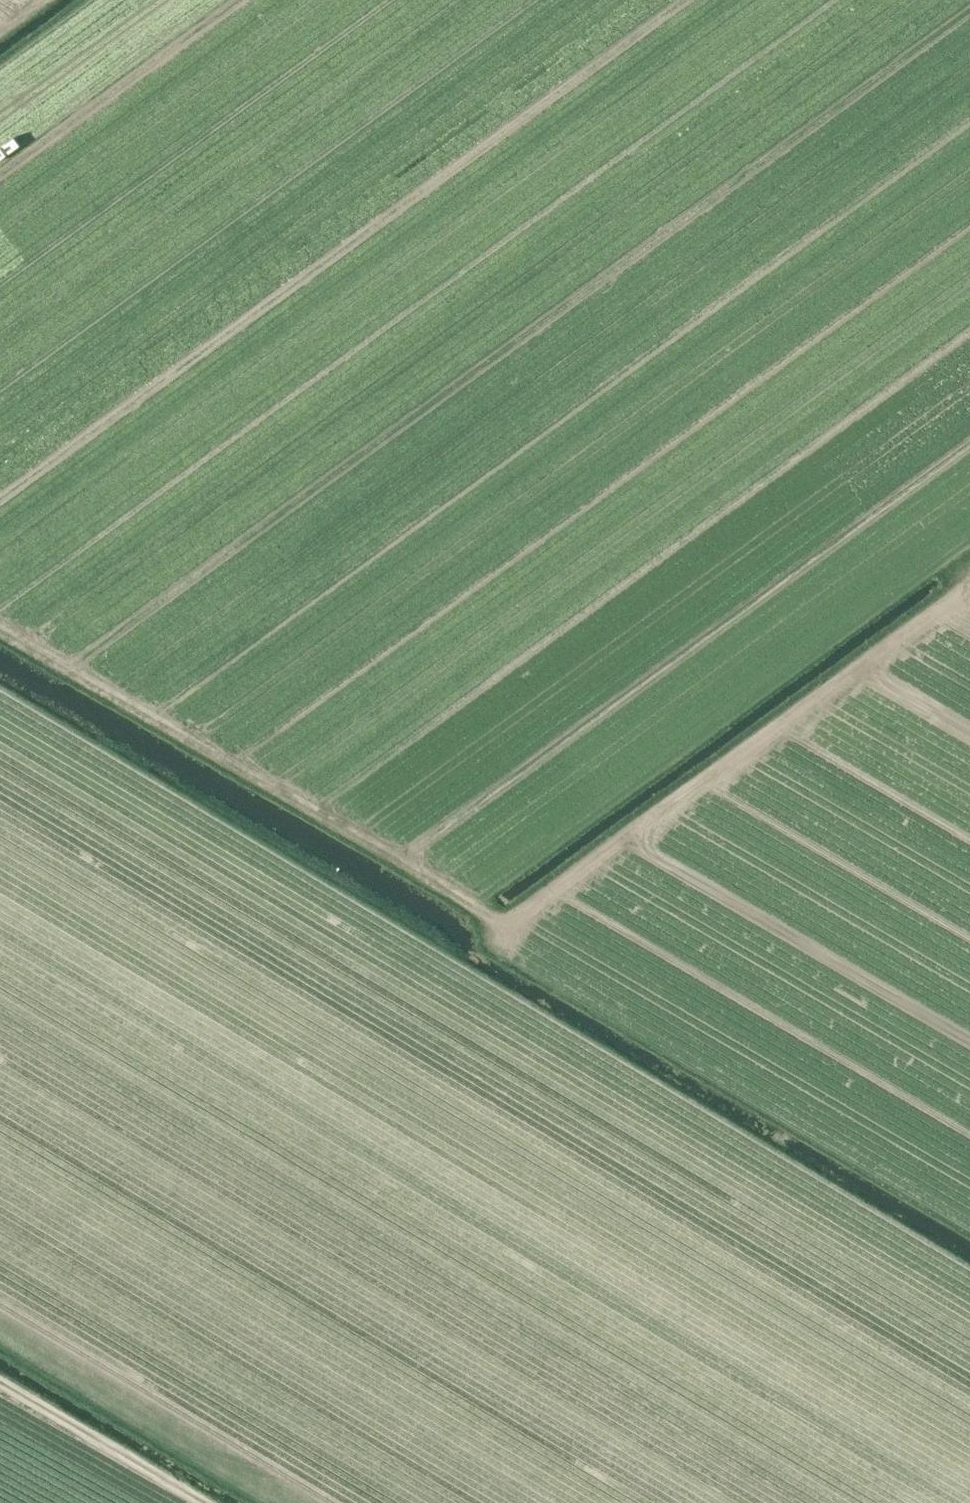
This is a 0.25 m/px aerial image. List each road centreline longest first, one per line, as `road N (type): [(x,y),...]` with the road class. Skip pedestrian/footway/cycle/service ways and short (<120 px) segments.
road 1 (track): [(172,1502),(0,1399)]

